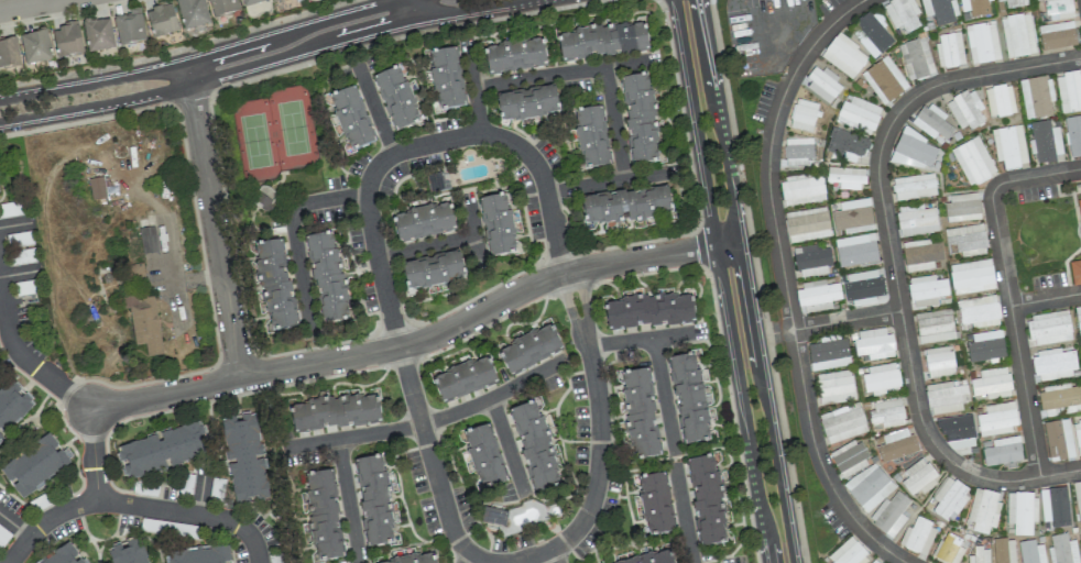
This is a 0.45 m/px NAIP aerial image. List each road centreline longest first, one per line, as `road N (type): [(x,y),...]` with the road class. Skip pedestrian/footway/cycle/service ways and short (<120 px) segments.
road 1 (residential): [(1080,59),(922,92),(892,124),(878,169),(919,410),(932,443),(992,481),(1080,470)]
road 2 (residential): [(865,0),(825,32),(791,78),(774,128),(769,179),(820,460),(858,523),(904,562)]
road 3 (tertiary): [(676,0),(771,562)]
road 4 (tertiary): [(794,562),(700,0)]
road 5 (residential): [(0,121),(160,90),(389,24),(517,0)]
road 6 (residential): [(89,408),(423,341),(564,273)]
road 7 (residential): [(393,154),(370,175),(367,201),(398,346),(452,532),(471,553),(496,562)]
road 8 (residential): [(411,0),(131,78),(0,102)]
road 9 (residential): [(1080,170),(1009,181),(992,197),(1040,477)]
road 10 (residential): [(239,377),(189,81)]
road 11 (residential): [(583,333),(600,420),(588,512),(550,550),(496,562)]
road 12 (residential): [(393,154),(481,133),(522,150),(542,177),(564,273)]
road 13 (residential): [(97,501),(232,521),(251,538),(259,562)]
road 14 (residential): [(564,273),(741,241)]
road 15 (residential): [(89,408),(20,355),(0,283)]
road 16 (residential): [(358,562),(337,439)]

